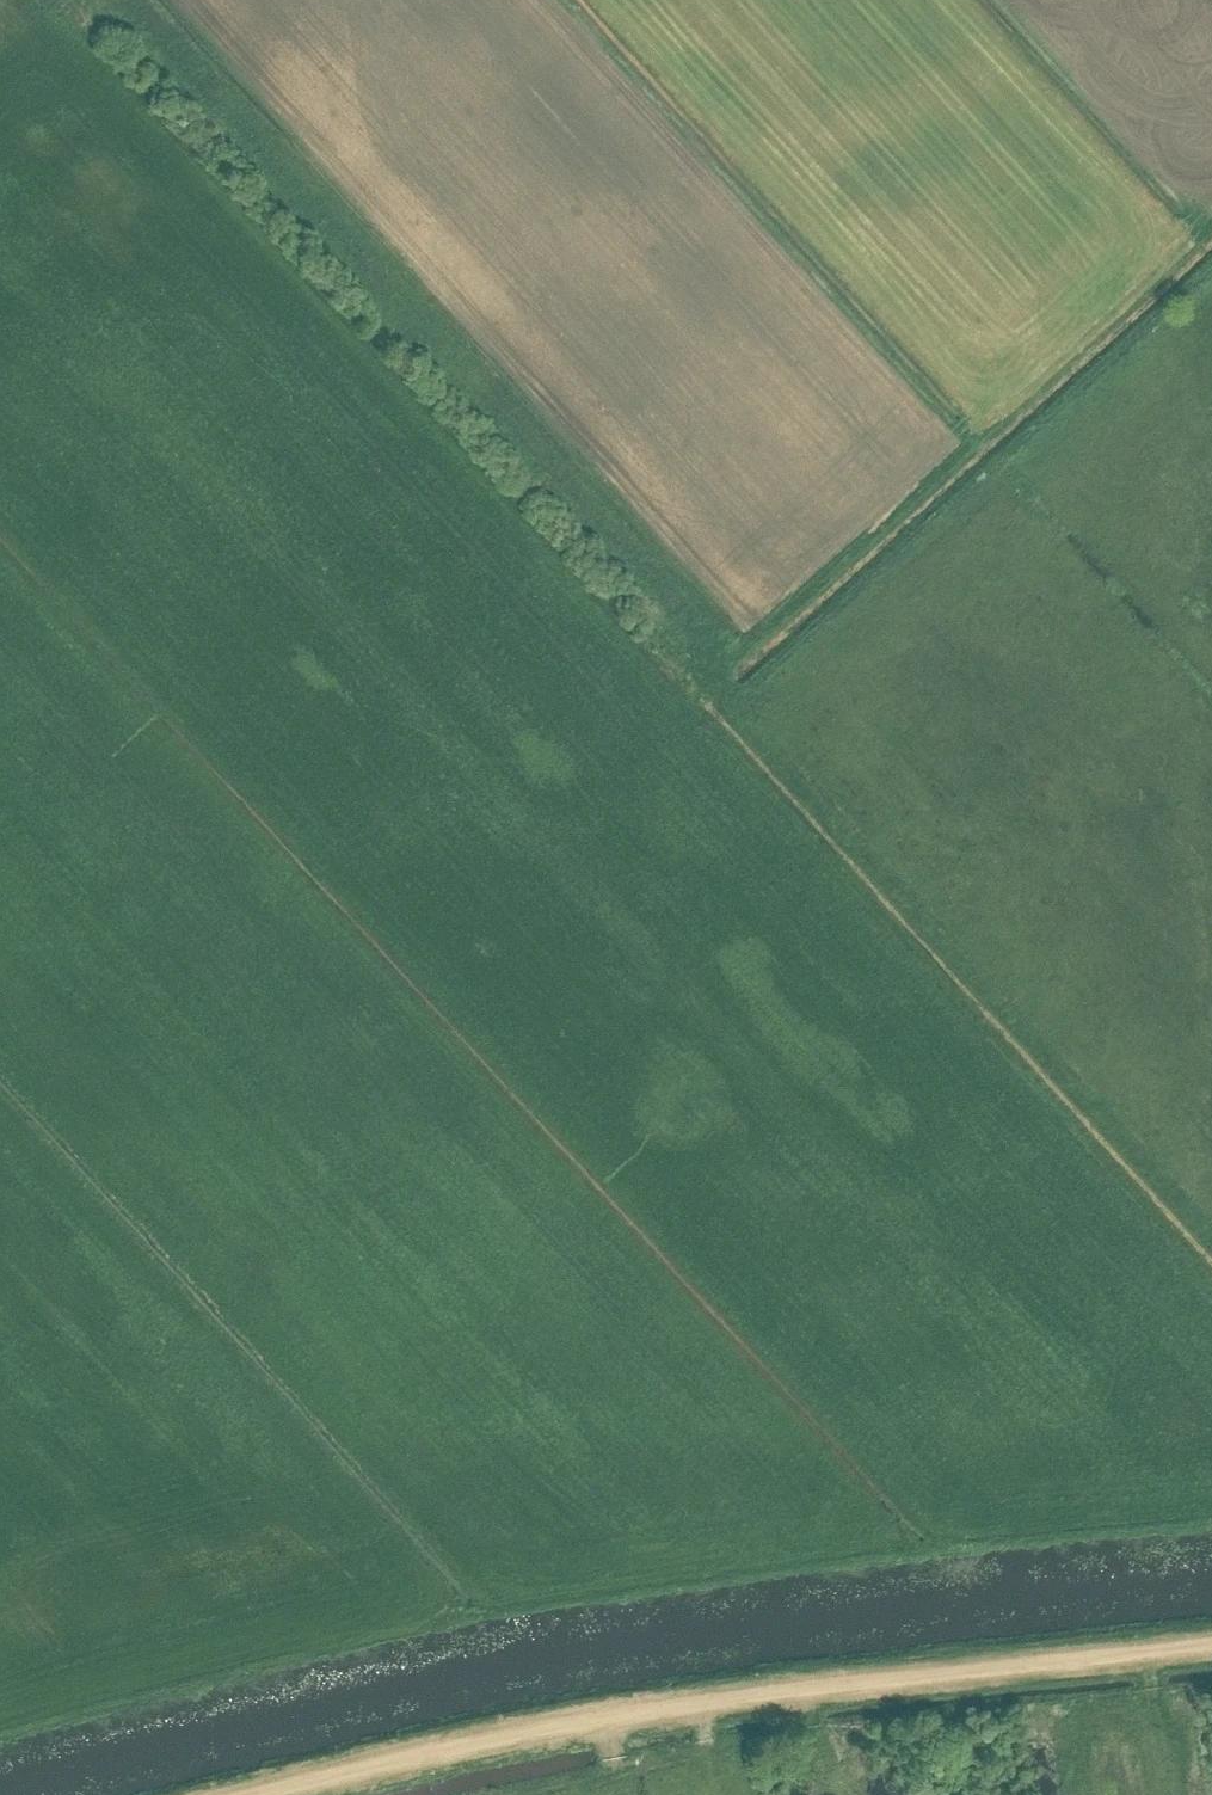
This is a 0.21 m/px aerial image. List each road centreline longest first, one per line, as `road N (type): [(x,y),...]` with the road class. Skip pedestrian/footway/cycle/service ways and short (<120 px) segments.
road 1 (track): [(246,1794),(377,1761),(717,1695),(1211,1638)]

